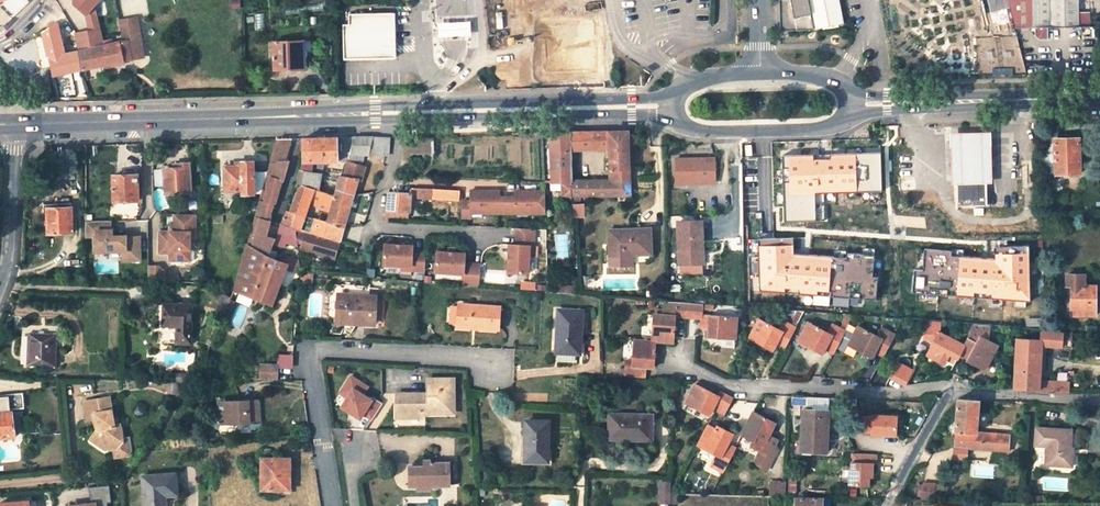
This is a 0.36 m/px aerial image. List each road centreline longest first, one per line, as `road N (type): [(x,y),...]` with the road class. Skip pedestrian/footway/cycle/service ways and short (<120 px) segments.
road 1 (secondary): [(669,106),(13,124)]
road 2 (residential): [(330,505),(306,351),(488,361)]
road 3 (residential): [(949,393),(725,386),(673,360)]
road 4 (secondary): [(1099,99),(855,104)]
road 5 (secondary): [(669,106),(677,123),(695,130),(829,127),(846,120),(855,104)]
road 6 (residential): [(0,289),(13,124)]
road 7 (residential): [(949,393),(1099,403)]
road 8 (residential): [(885,505),(949,393)]

